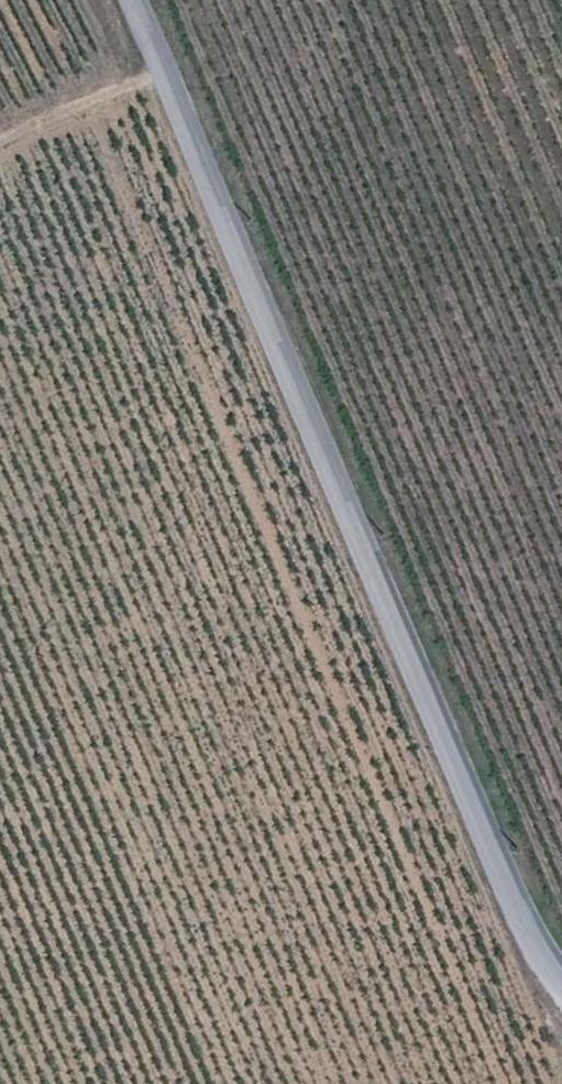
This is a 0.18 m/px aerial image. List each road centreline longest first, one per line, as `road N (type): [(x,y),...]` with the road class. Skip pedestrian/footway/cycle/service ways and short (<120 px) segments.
road 1 (unclassified): [(561,982),(520,914),(132,0)]

